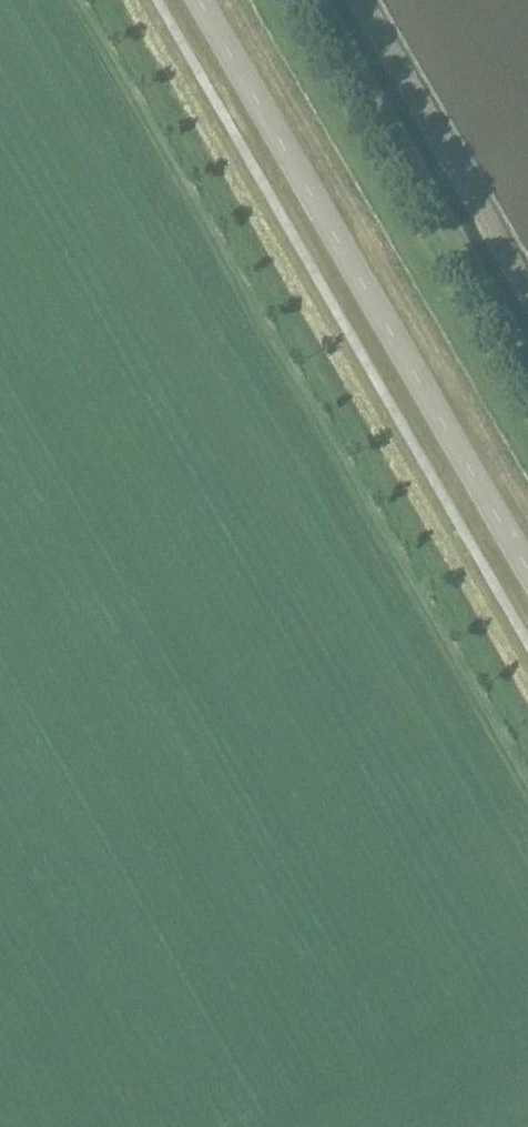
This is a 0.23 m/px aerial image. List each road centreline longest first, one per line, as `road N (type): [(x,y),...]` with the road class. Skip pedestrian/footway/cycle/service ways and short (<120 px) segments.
road 1 (tertiary): [(185,0),(527,583)]

